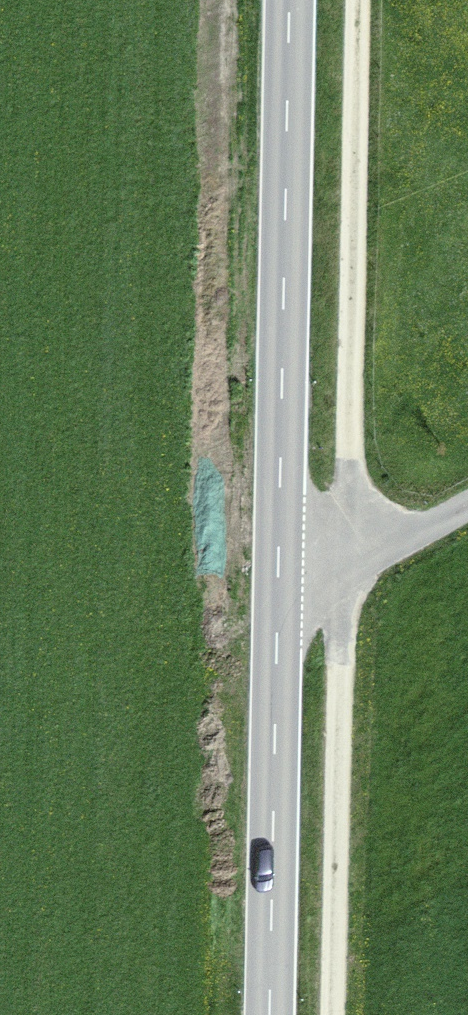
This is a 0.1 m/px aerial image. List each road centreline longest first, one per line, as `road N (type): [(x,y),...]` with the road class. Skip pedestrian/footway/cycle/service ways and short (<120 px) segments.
road 1 (track): [(327,1014),(349,0)]
road 2 (tertiary): [(297,0),(275,1014)]

